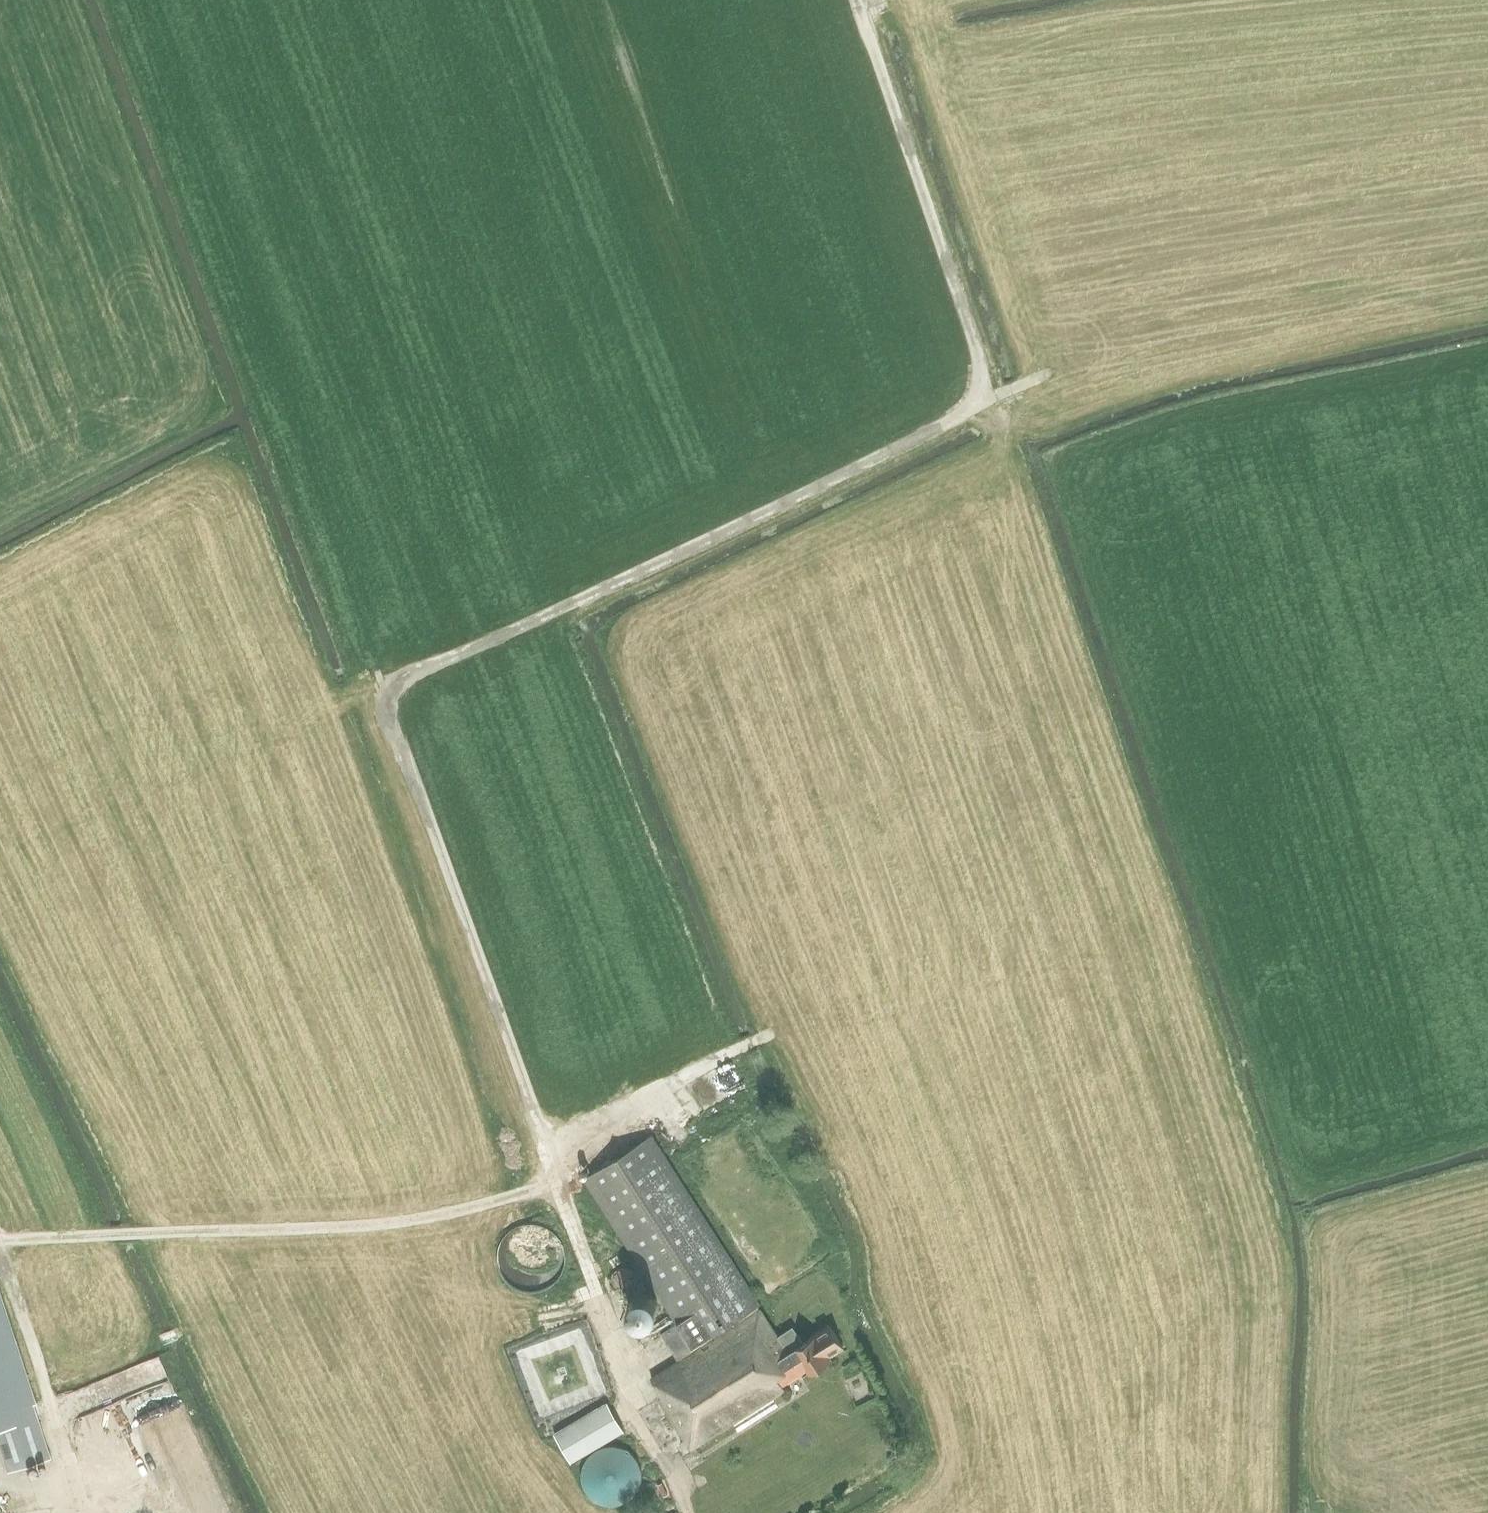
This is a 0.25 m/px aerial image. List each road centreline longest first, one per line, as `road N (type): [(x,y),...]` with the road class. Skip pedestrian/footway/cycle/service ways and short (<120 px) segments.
road 1 (track): [(599,1299),(396,738),(394,682),(583,600),(987,398),(858,0)]
road 2 (track): [(0,1240),(381,1224),(557,1186)]
road 3 (track): [(545,1148),(765,1037)]
road 4 (track): [(53,1420),(0,1256)]

